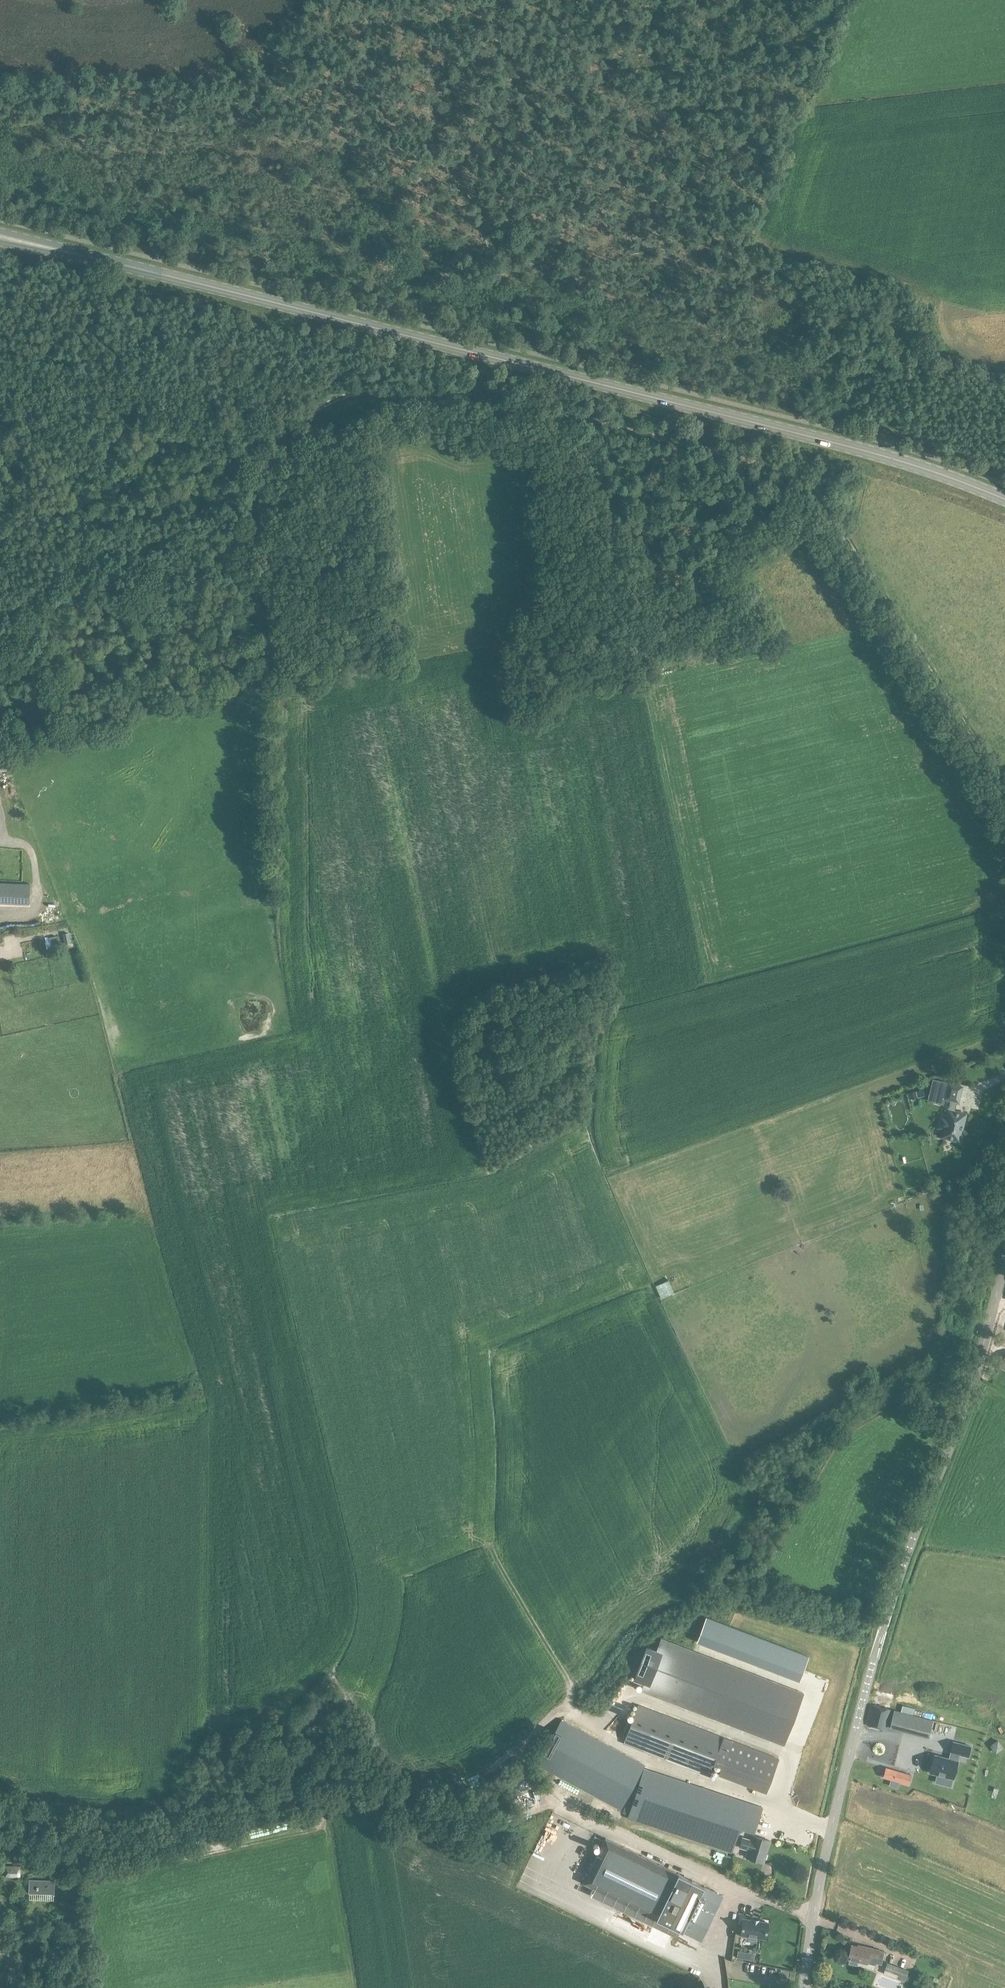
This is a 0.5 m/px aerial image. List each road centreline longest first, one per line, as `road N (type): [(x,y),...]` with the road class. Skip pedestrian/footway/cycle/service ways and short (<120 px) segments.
road 1 (track): [(0,610),(340,395),(505,394),(714,447),(788,472),(819,493),(1004,778)]
road 2 (primary): [(1004,499),(875,453),(108,262)]
road 3 (track): [(814,1916),(549,1805),(496,1823),(311,1794),(124,1826),(0,1830)]
road 4 (unclassified): [(803,1987),(830,1810),(868,1678),(1004,1286)]

